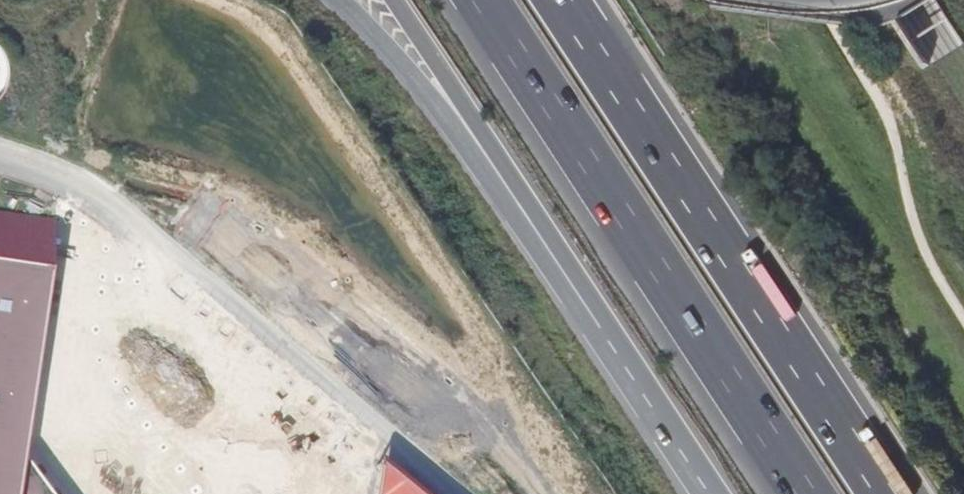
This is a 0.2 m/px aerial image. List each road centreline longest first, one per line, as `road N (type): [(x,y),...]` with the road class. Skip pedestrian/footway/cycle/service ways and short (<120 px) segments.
road 1 (motorway): [(338,0),(476,157),(705,493)]
road 2 (motorway): [(877,493),(552,0)]
road 3 (motorway): [(489,0),(813,493)]
road 4 (motorway): [(393,0),(715,493)]

